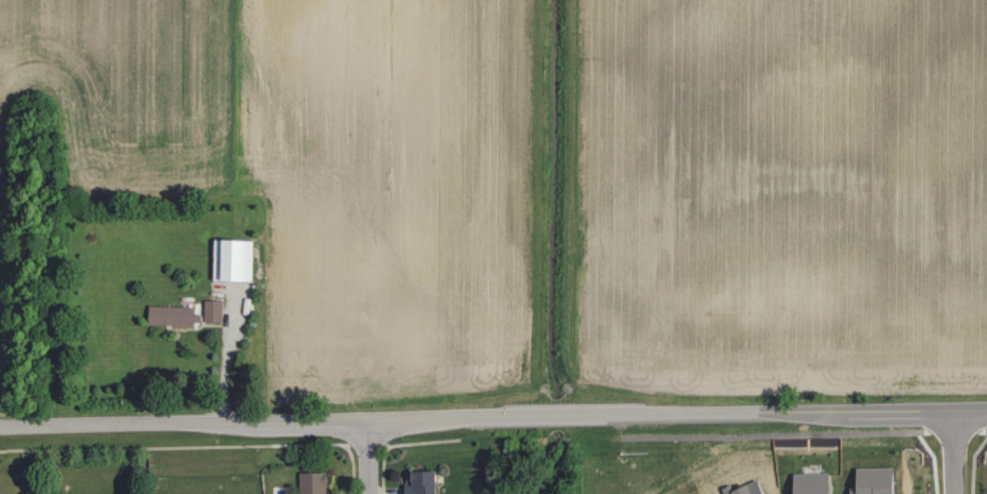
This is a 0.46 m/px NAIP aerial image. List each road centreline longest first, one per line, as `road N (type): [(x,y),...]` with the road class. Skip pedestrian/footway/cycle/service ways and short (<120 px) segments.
road 1 (tertiary): [(0,427),(986,407)]

